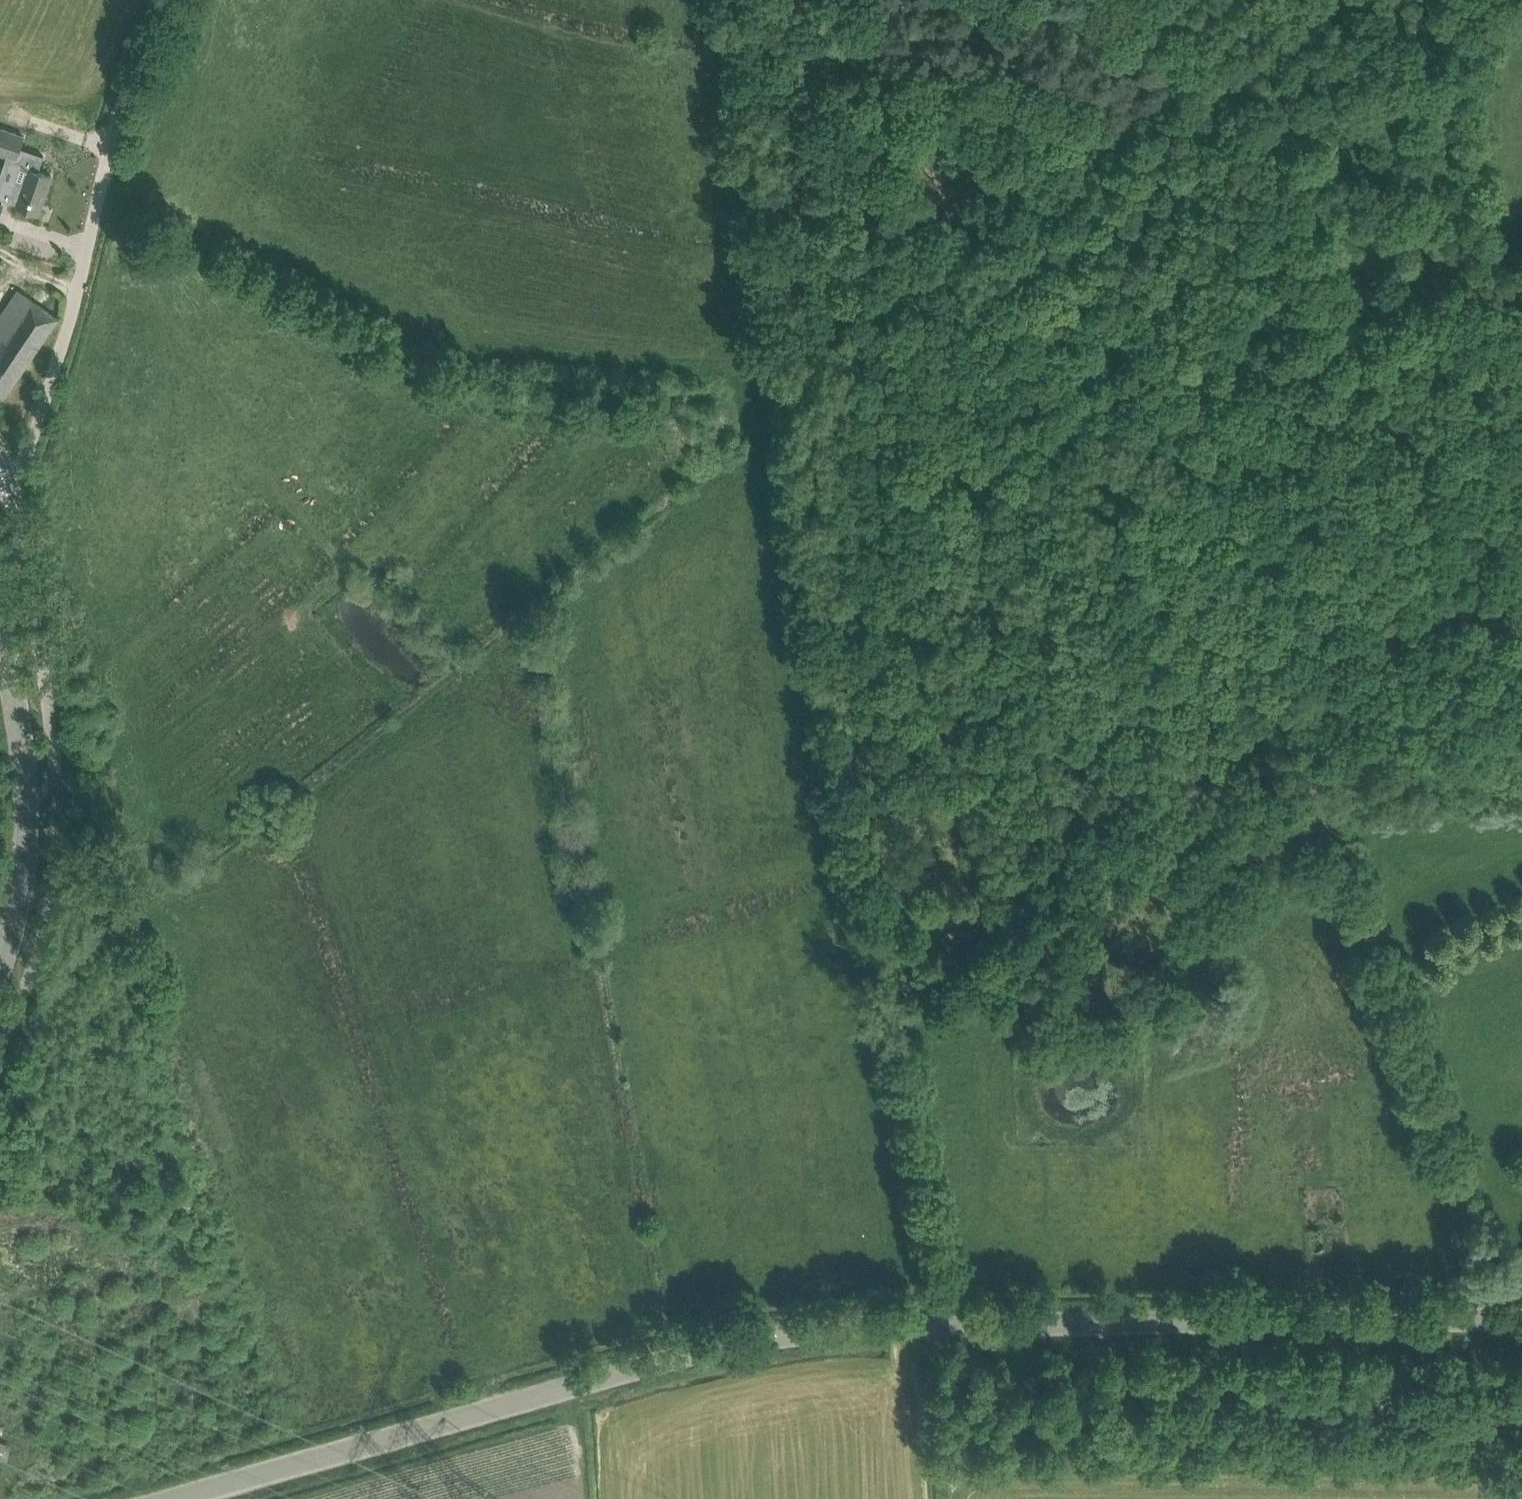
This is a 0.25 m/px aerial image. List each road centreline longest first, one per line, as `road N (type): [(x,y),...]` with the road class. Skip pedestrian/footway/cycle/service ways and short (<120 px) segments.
road 1 (unclassified): [(174,1498),(580,1384),(790,1336),(904,1326),(1521,1318)]
road 2 (track): [(10,476),(26,465),(77,304),(146,0)]
road 3 (tertiary): [(0,973),(19,908),(29,832),(0,624)]

